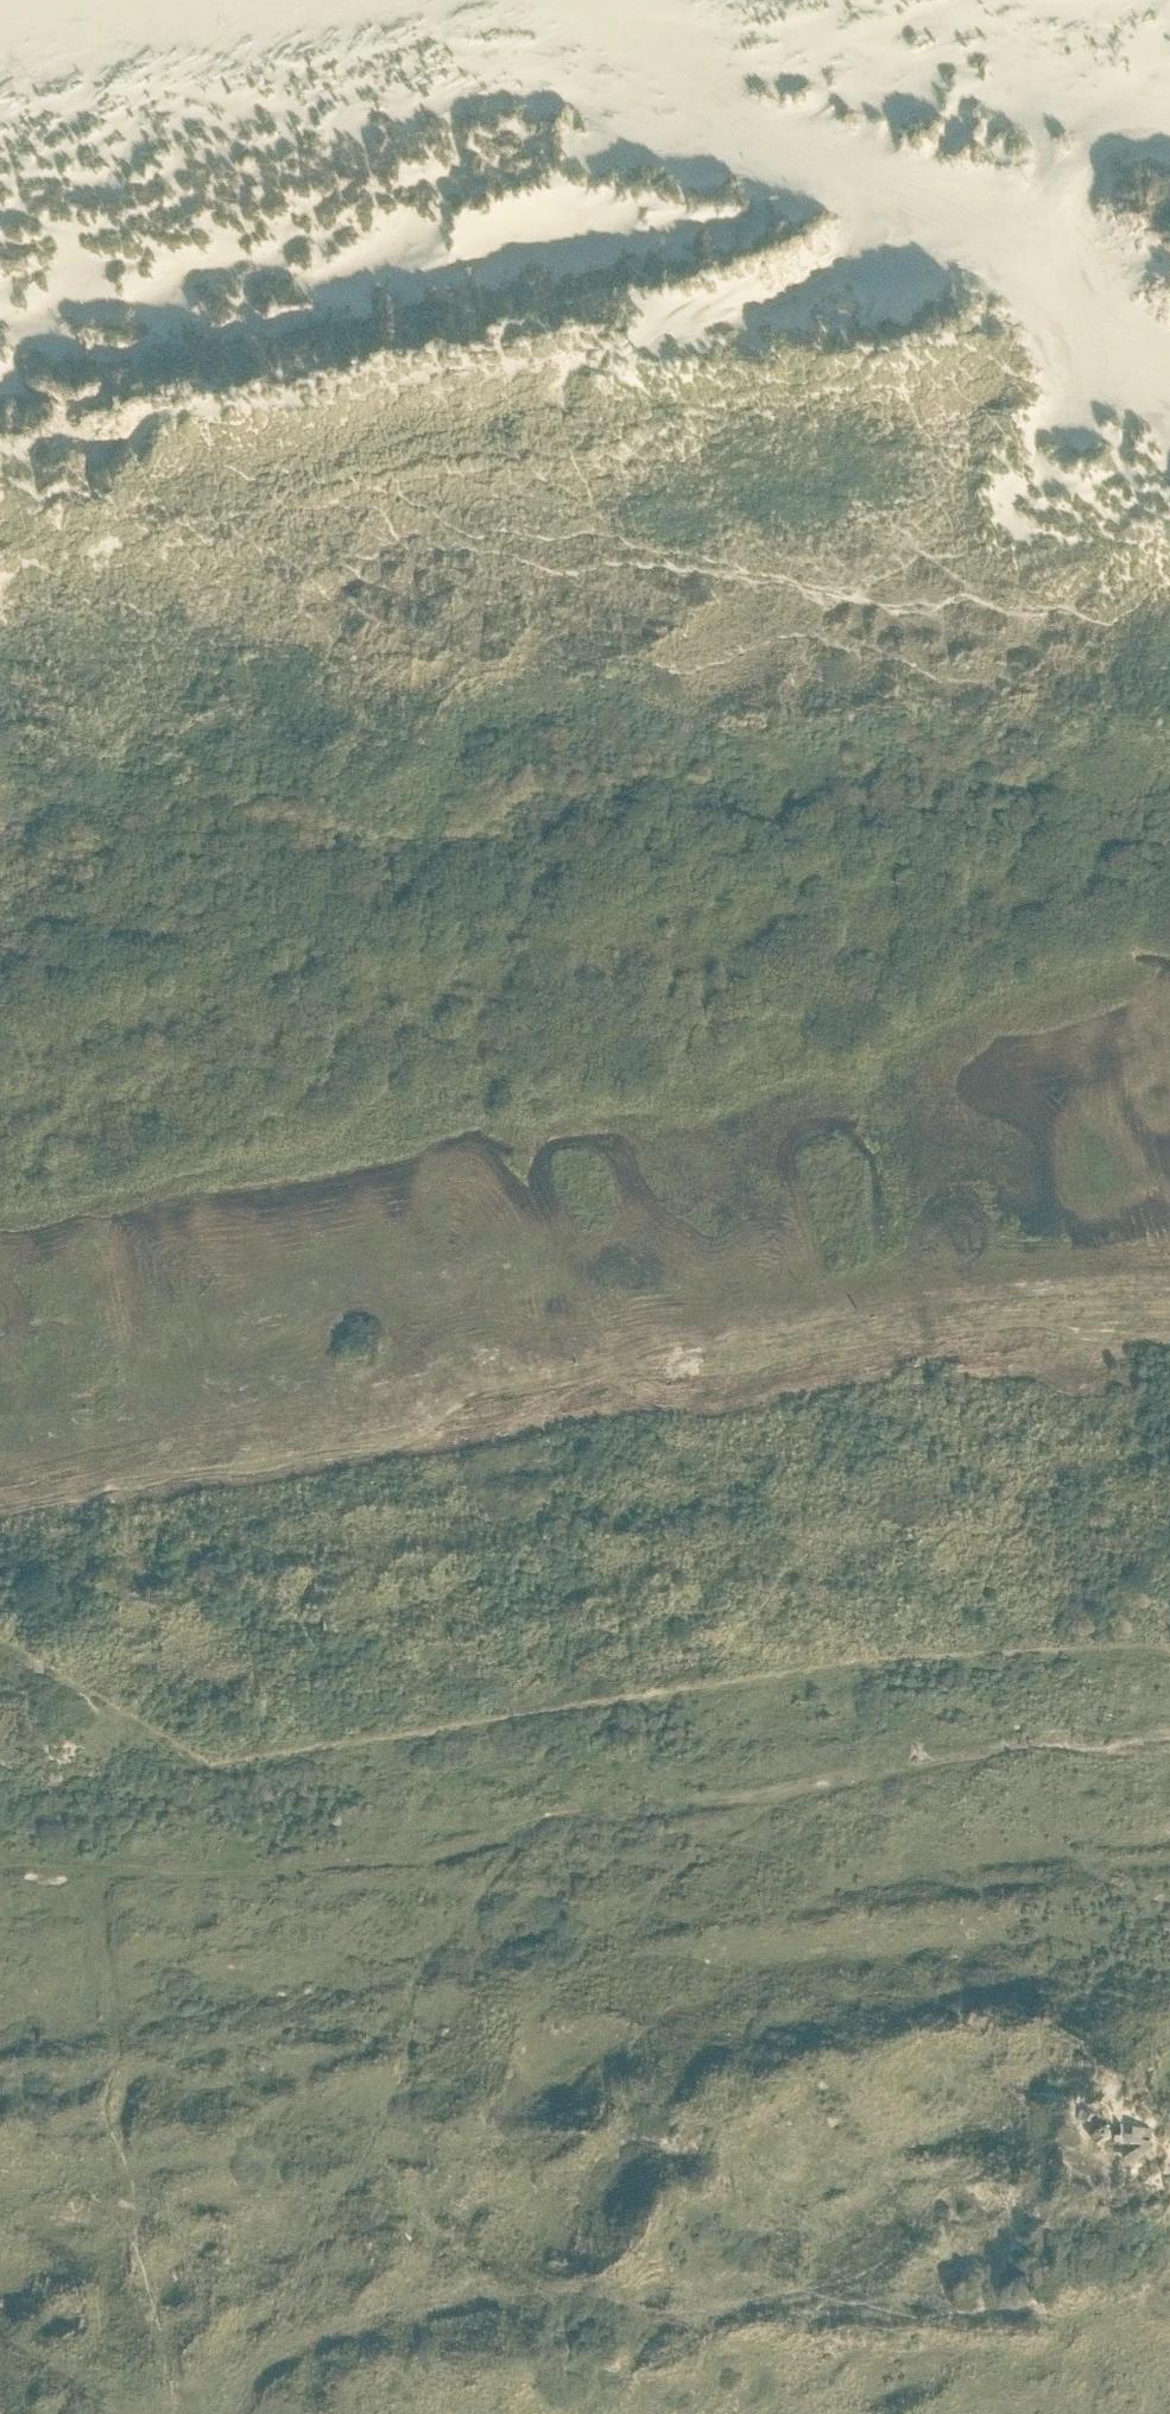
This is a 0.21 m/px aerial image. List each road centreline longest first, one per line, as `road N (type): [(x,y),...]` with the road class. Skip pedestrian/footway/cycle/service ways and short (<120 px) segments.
road 1 (track): [(1169,363),(981,228),(872,177),(726,127),(636,0)]

